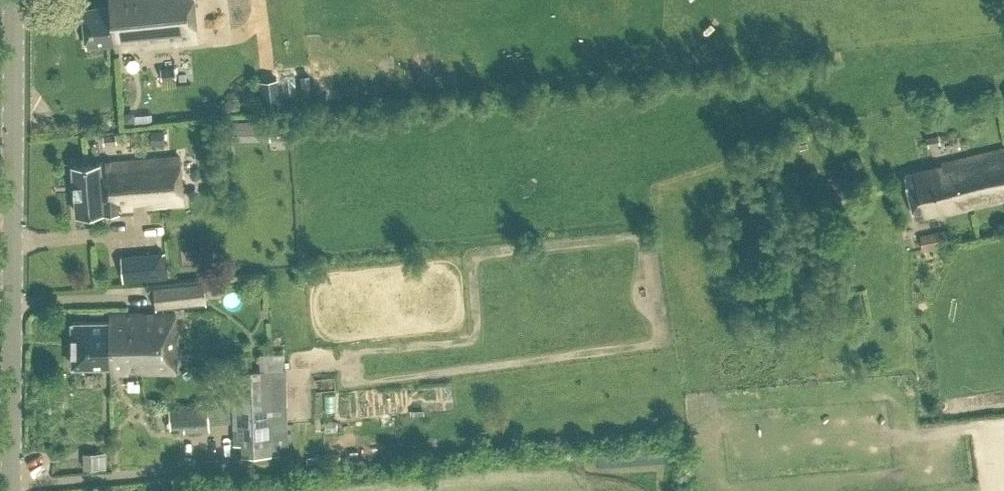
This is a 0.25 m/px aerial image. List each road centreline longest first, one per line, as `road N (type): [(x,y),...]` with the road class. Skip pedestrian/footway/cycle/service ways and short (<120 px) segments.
road 1 (tertiary): [(15,490),(15,0)]

